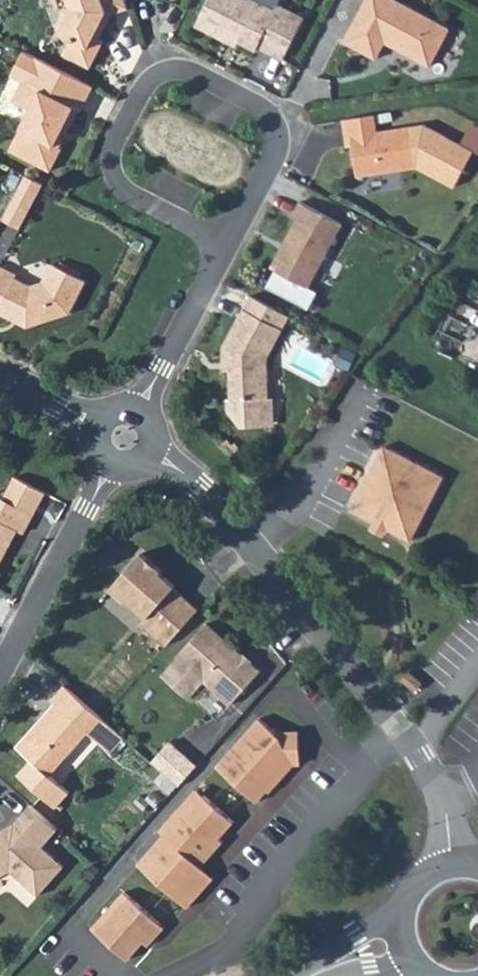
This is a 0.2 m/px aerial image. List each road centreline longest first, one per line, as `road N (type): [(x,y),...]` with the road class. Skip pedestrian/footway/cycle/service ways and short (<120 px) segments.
road 1 (residential): [(455,865),(441,799),(410,744),(201,486),(149,453)]
road 2 (residential): [(226,243),(129,194),(112,171),(114,145),(145,85),(186,69),(253,102),(275,127),(274,157)]
road 3 (residential): [(111,464),(0,674)]
road 4 (residential): [(226,243),(138,414)]

